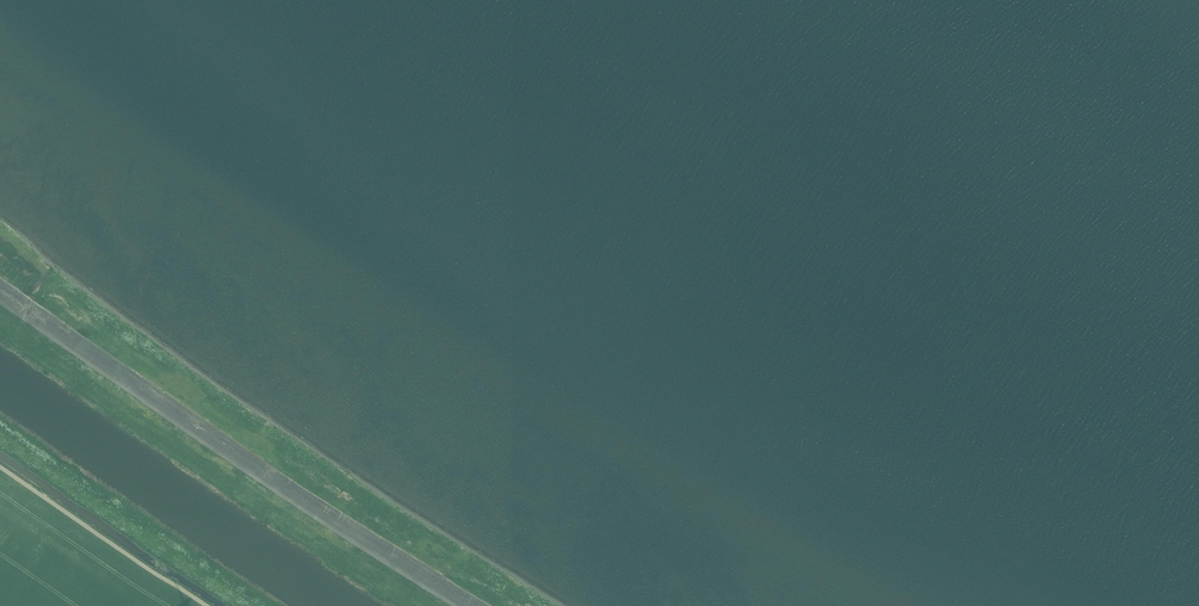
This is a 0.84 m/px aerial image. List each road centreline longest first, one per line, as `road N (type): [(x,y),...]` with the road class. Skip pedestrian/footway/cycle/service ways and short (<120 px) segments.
road 1 (track): [(0,428),(260,605)]

